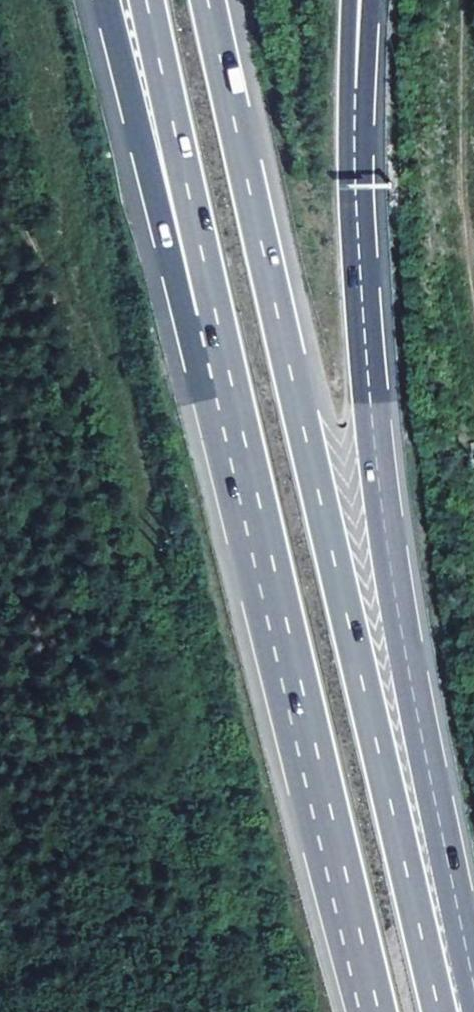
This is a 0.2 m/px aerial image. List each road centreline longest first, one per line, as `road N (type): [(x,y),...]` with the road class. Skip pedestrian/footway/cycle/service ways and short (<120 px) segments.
road 1 (motorway): [(442,1011),(206,0)]
road 2 (motorway): [(461,1011),(452,903),(383,538),(359,306),(352,95)]
road 3 (motorway): [(224,375),(380,1011)]
road 4 (motorway): [(107,0),(187,316),(224,375)]
road 5 (motorway): [(147,0),(224,375)]

